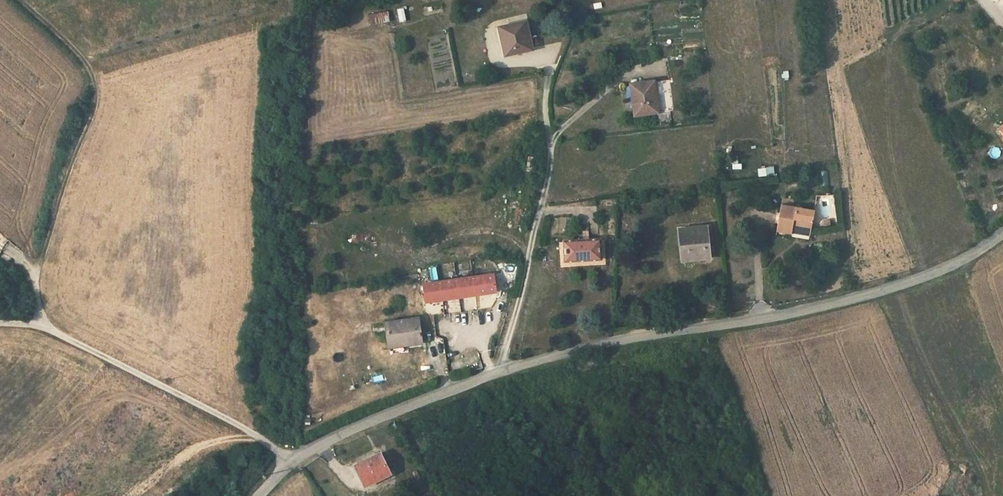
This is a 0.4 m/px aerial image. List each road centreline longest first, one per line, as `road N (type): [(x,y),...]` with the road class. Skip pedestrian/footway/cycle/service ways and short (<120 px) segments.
road 1 (unclassified): [(256,495),(290,459),(501,371),(911,281),(957,265),(1002,234)]
road 2 (track): [(41,325),(36,272),(94,107),(93,79),(77,51),(15,0)]
road 3 (track): [(290,459),(41,325)]

